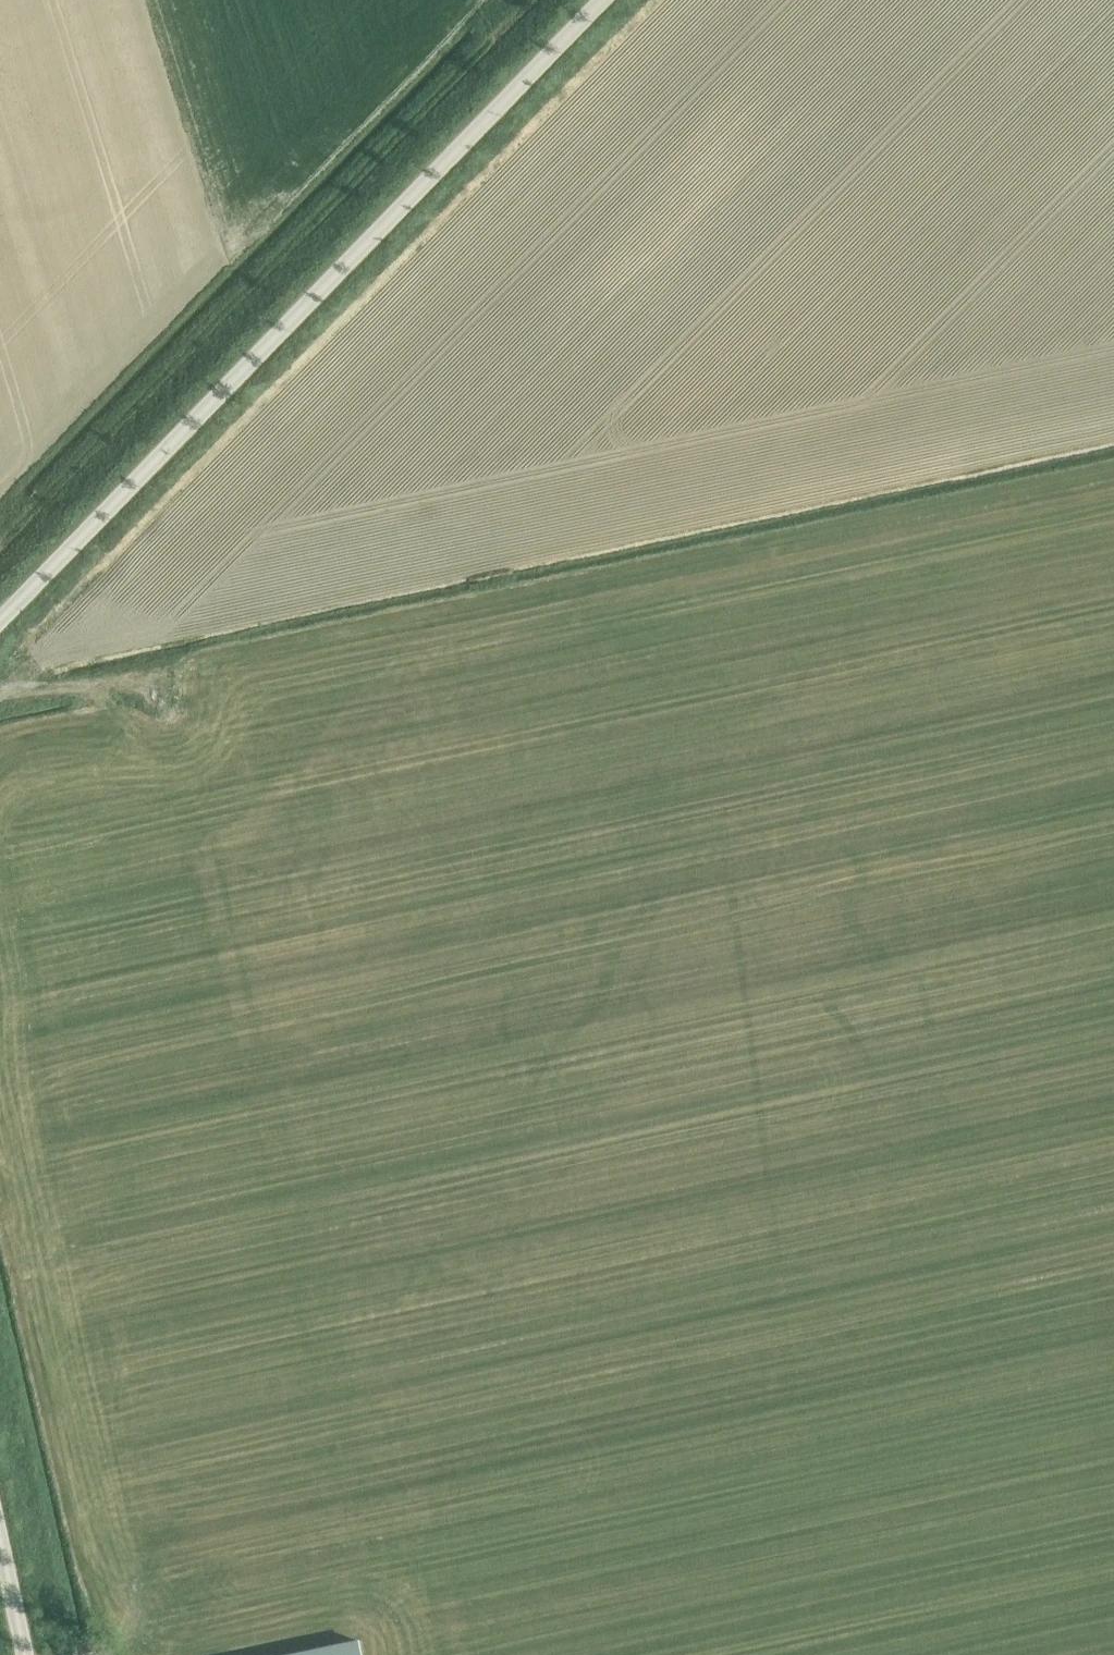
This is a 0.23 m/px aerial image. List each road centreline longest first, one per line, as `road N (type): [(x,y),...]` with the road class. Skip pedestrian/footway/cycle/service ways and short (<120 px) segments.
road 1 (tertiary): [(0,629),(606,0)]

